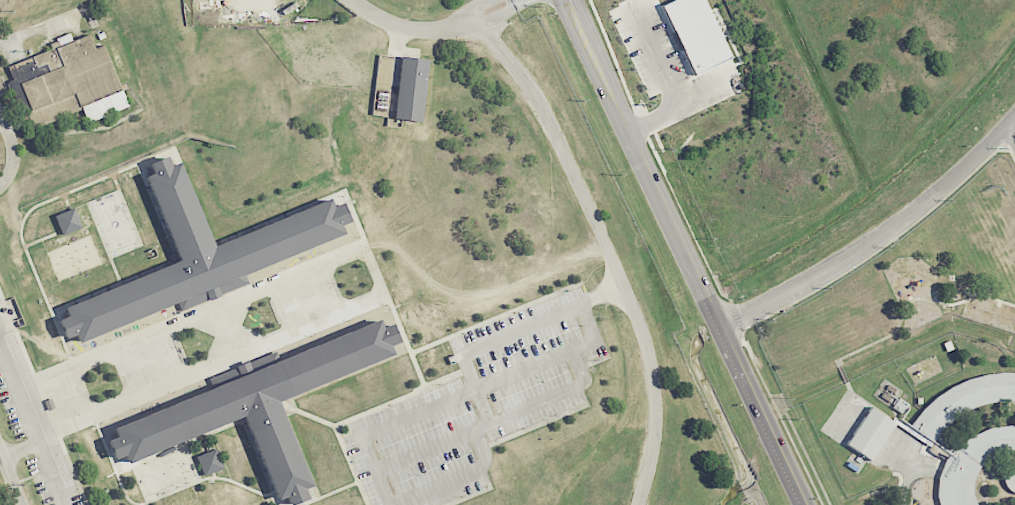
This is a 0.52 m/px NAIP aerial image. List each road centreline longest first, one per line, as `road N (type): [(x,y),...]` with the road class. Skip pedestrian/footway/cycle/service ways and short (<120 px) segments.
road 1 (residential): [(478,18),(544,109),(638,316),(655,403),(638,504)]
road 2 (tertiary): [(725,333),(570,0)]
road 3 (residential): [(1014,118),(890,231),(725,333)]
road 4 (tertiary): [(806,504),(725,333)]
road 5 (residential): [(352,0),(391,23),(421,29),(453,27),(511,2)]

